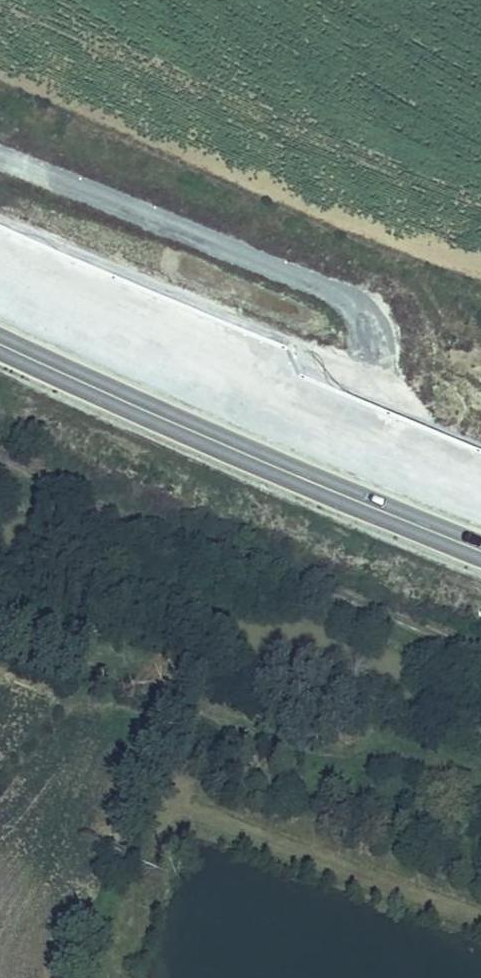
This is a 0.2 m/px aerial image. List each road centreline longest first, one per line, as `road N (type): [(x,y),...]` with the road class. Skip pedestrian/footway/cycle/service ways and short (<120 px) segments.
road 1 (motorway): [(0,338),(480,550)]
road 2 (motorway): [(480,487),(251,396),(0,278)]
road 3 (track): [(480,639),(0,442)]
road 4 (track): [(0,622),(303,742),(361,737),(417,744),(480,772)]

